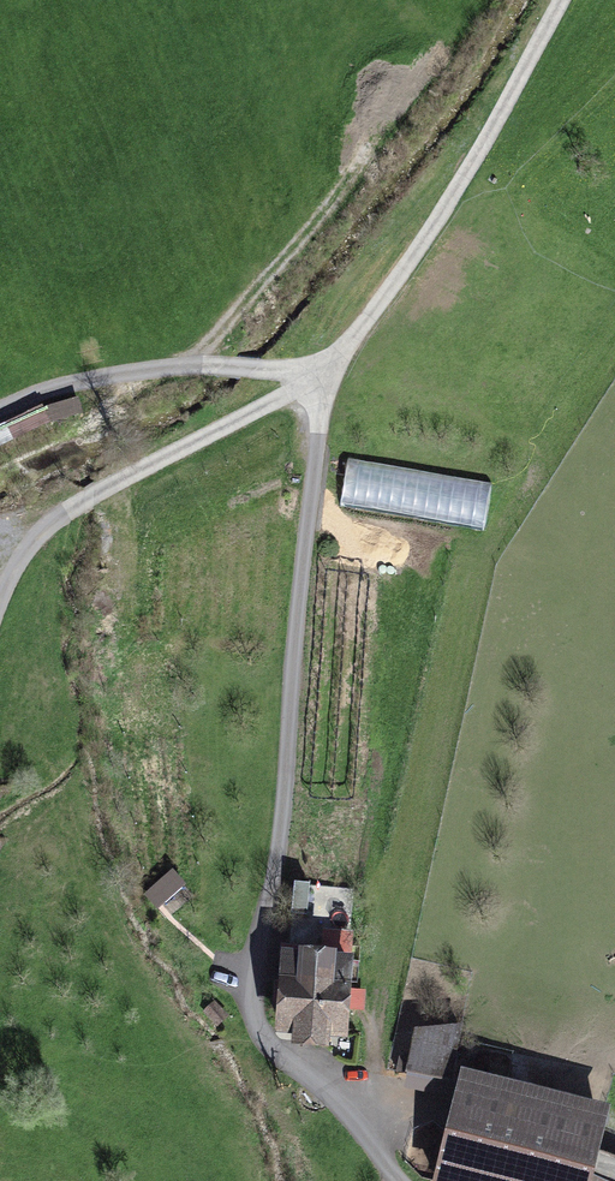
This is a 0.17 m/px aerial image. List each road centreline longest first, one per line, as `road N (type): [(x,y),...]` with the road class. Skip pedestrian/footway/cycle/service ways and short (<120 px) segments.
road 1 (unclassified): [(397,1180),(259,1016),(308,526),(324,416),(346,334)]
road 2 (unclassified): [(346,334),(68,512),(14,576),(0,615)]
road 3 (unclassified): [(564,0),(408,270),(346,334)]

